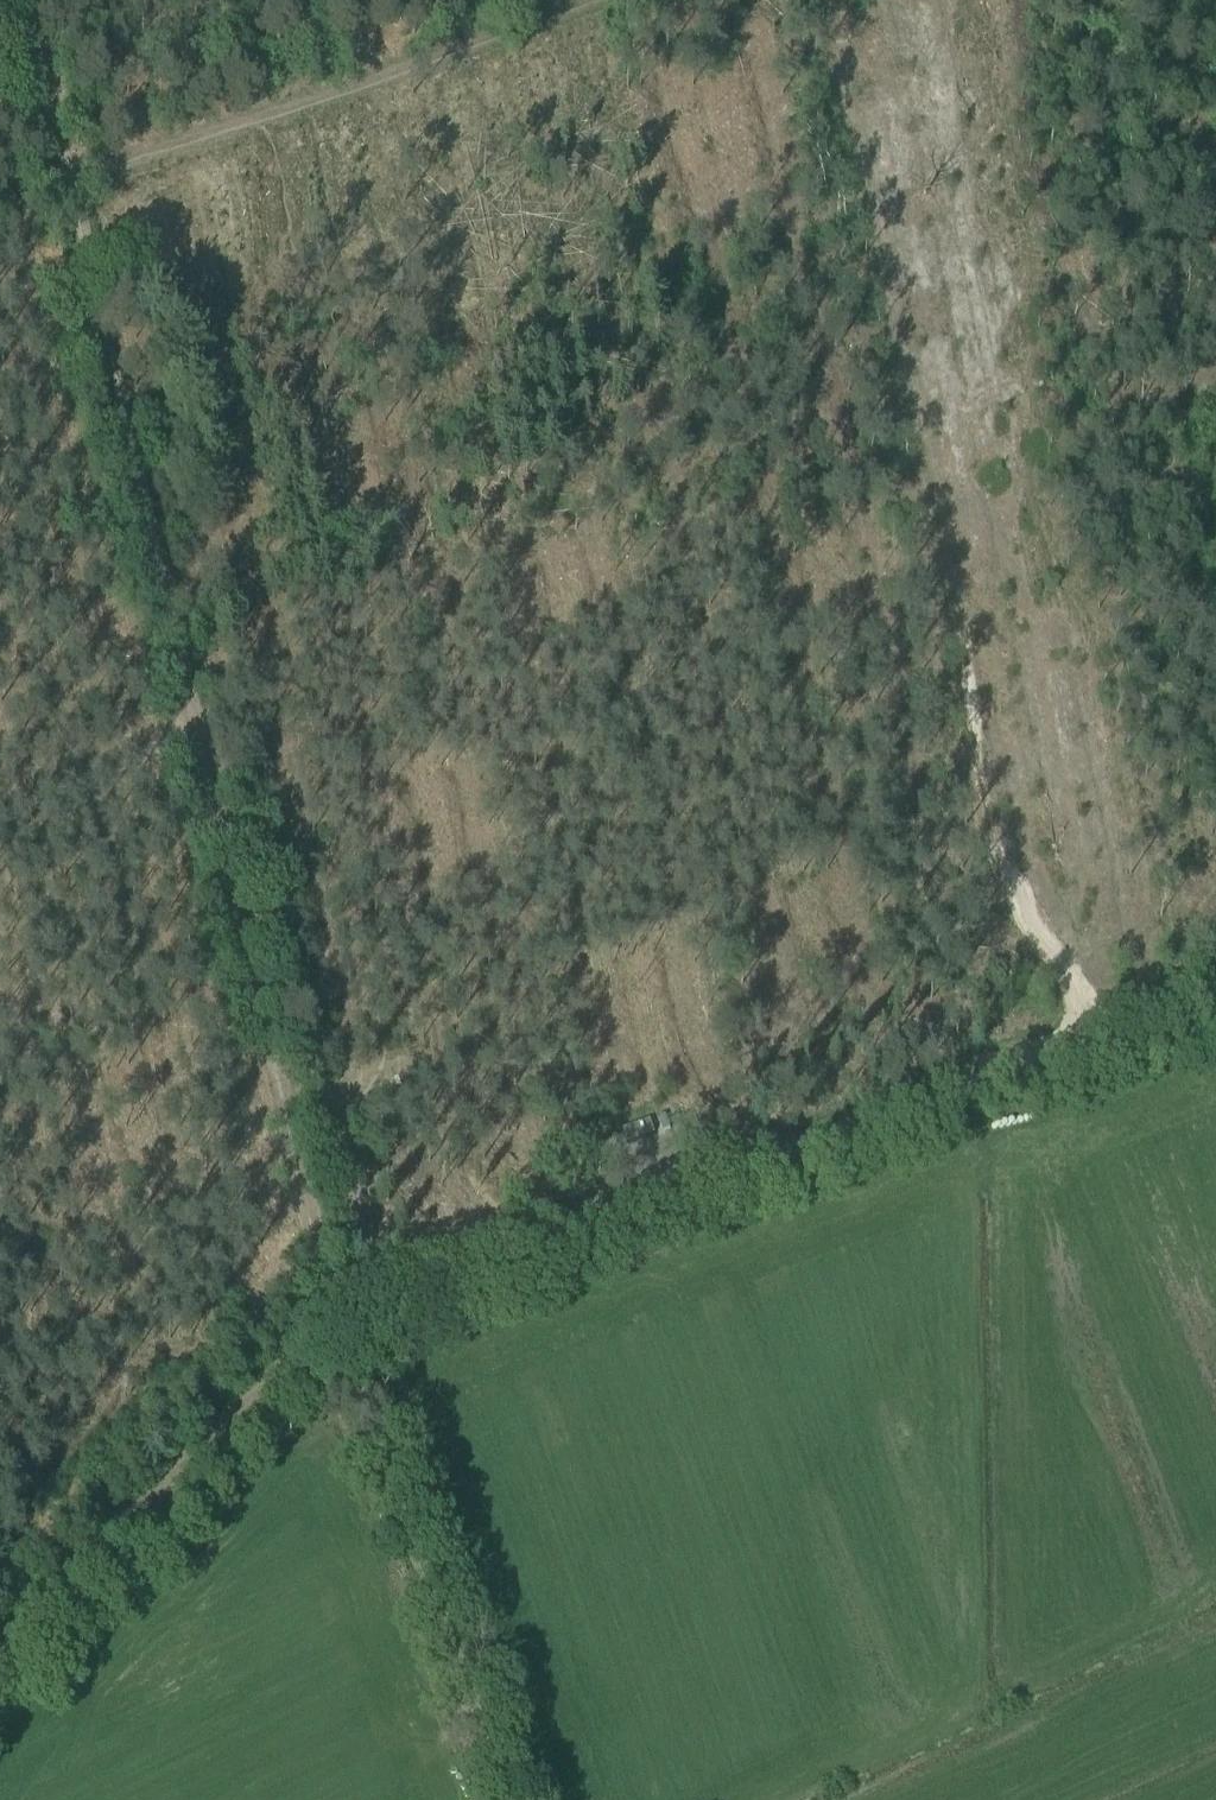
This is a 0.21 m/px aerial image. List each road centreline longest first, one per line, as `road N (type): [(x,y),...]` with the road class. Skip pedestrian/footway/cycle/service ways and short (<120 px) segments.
road 1 (track): [(337,1326),(290,1149),(72,170)]
road 2 (track): [(337,1326),(374,1305),(1215,993)]
road 3 (track): [(566,0),(72,170)]
road 4 (track): [(505,1799),(337,1326)]
road 5 (track): [(0,1671),(337,1326)]
road 6 (track): [(72,170),(32,0)]

